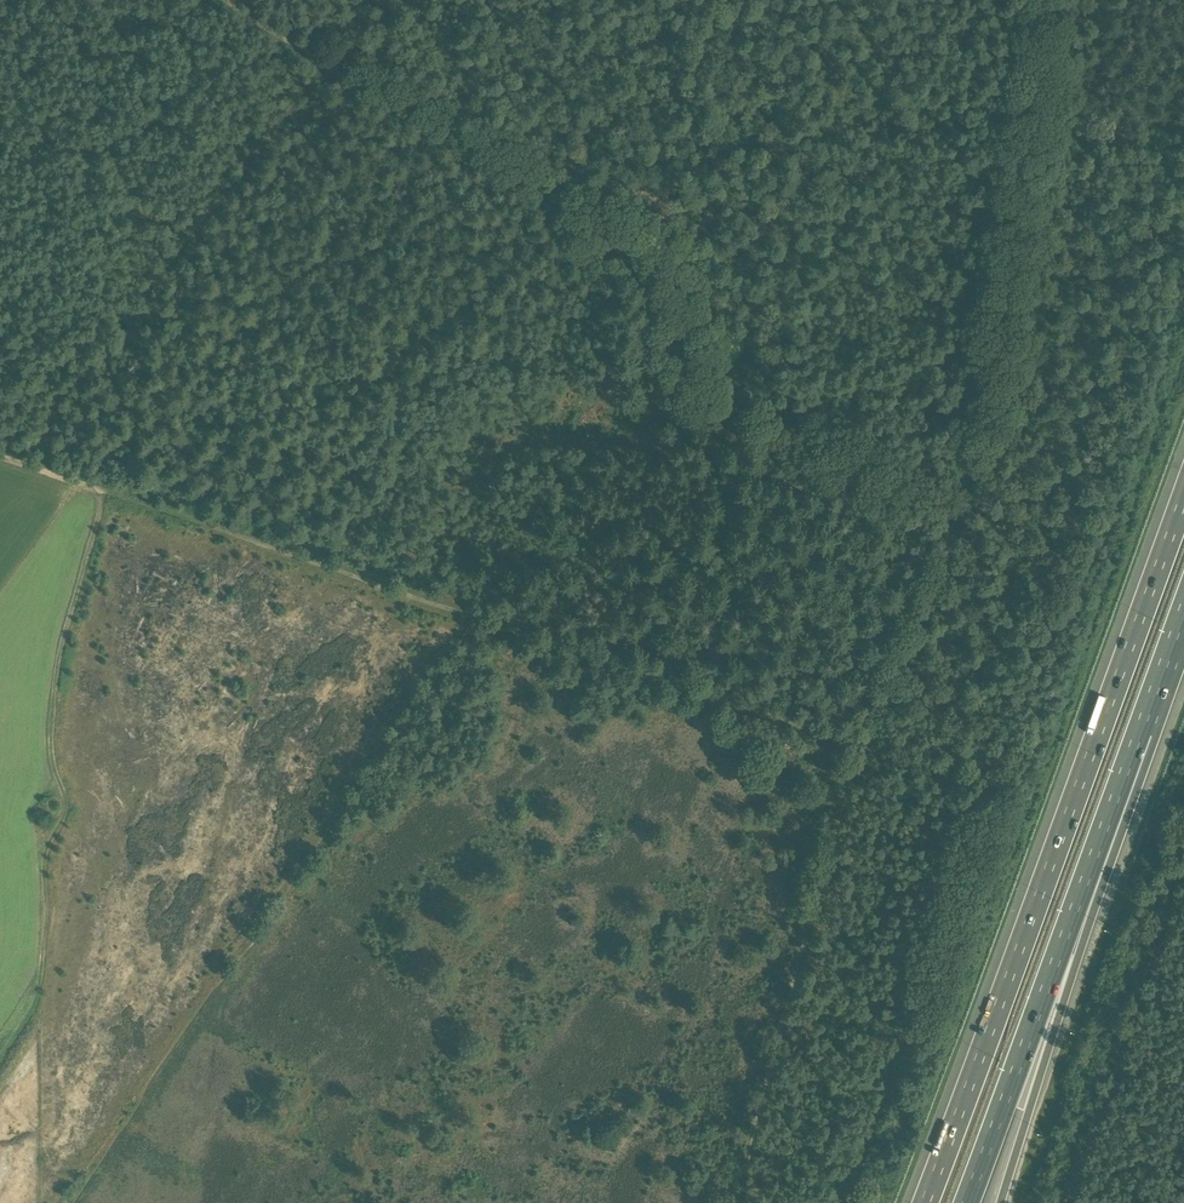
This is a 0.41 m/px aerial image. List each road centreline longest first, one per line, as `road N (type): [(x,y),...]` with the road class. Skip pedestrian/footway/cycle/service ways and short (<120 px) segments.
road 1 (track): [(867,742),(106,491)]
road 2 (track): [(1046,0),(1023,204),(979,432),(927,598),(862,754)]
road 3 (motorway): [(1183,500),(925,1202)]
road 4 (track): [(829,0),(702,233),(672,254),(672,337),(713,388),(777,434),(954,516)]
road 5 (track): [(0,1056),(39,991),(46,859),(66,801),(52,756),(58,663),(106,491)]
road 6 (track): [(672,254),(416,119),(225,0)]
road 7 (motorway): [(1068,927),(1183,619)]
road 8 (motorway): [(966,1202),(1068,927)]
road 9 (motorway): [(1001,1202),(1029,1112),(1068,927)]

